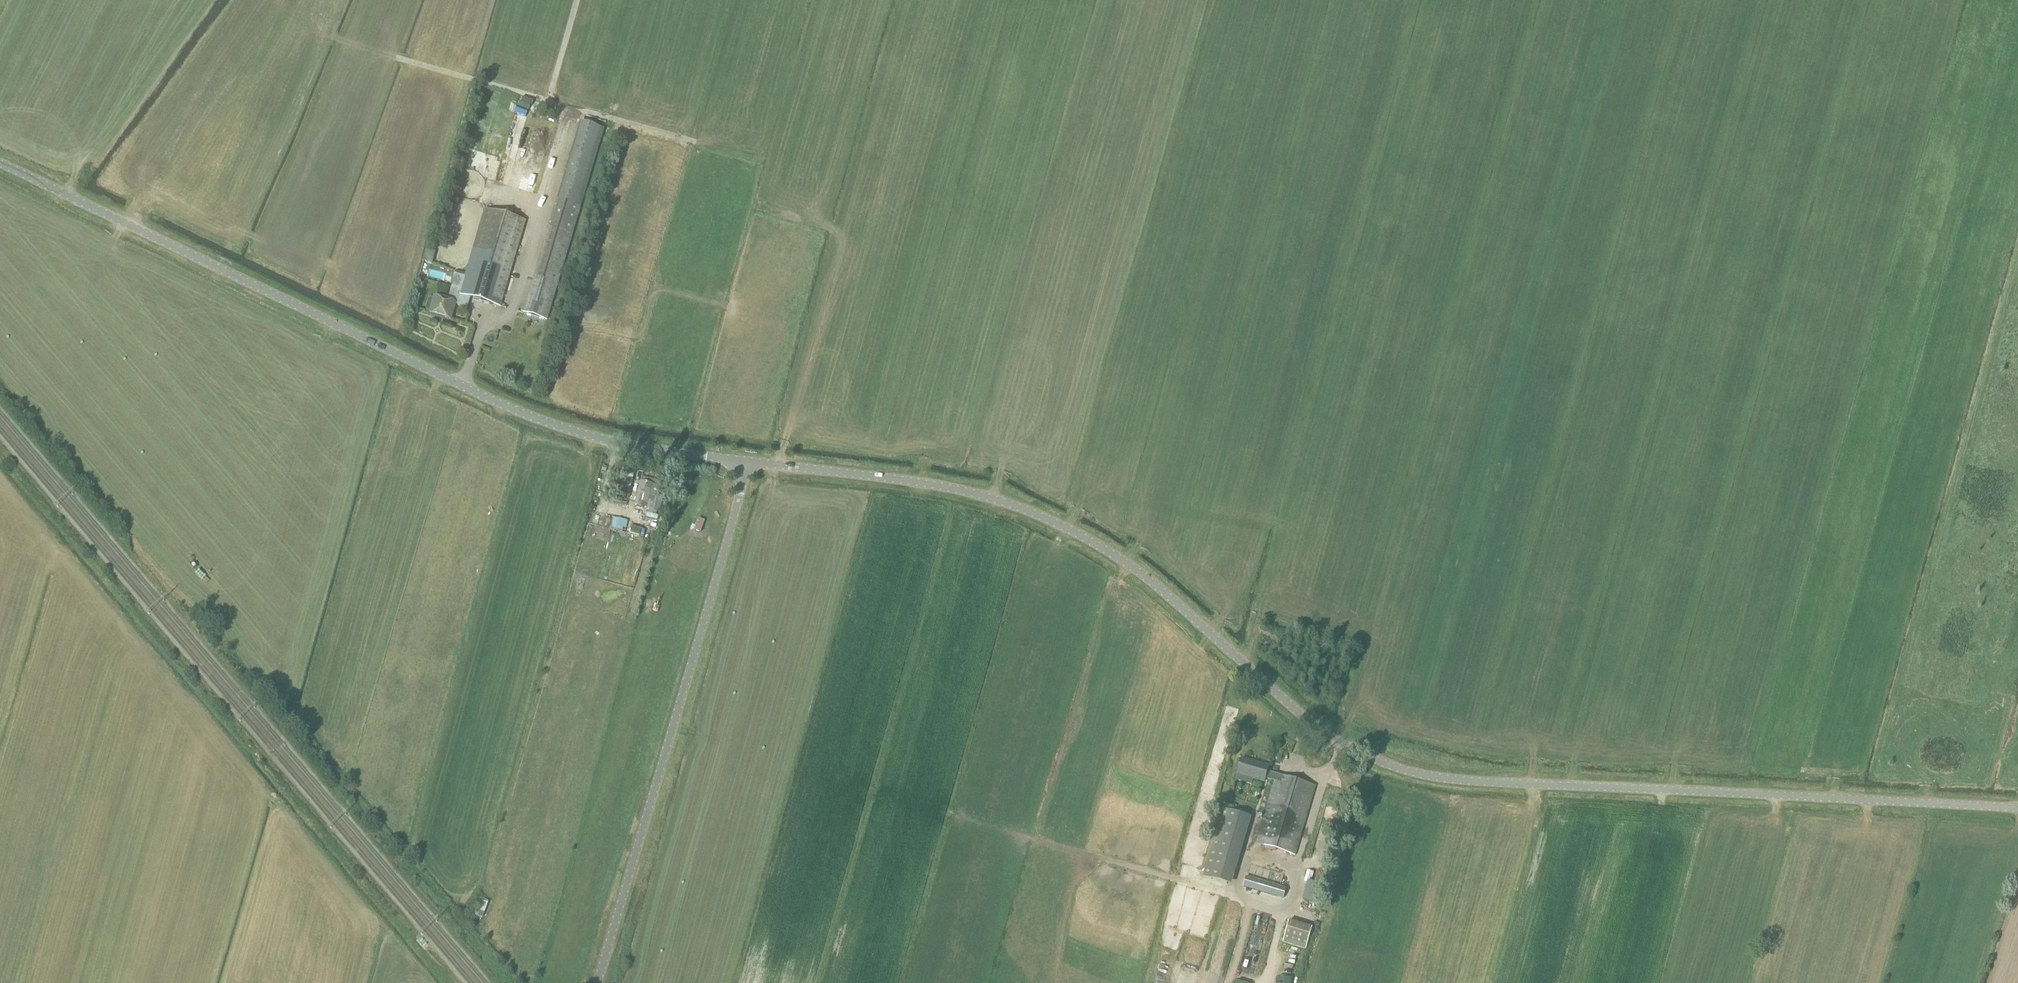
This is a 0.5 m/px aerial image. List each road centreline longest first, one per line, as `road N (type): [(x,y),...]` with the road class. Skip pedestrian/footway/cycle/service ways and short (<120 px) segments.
road 1 (unclassified): [(2017,806),(1432,775),(1339,746),(1115,556),(1038,516),(906,479),(746,461)]
road 2 (unclassified): [(746,461),(547,436),(519,425),(0,167)]
road 3 (unclassified): [(594,982),(746,461)]
road 4 (track): [(882,799),(1169,878)]

